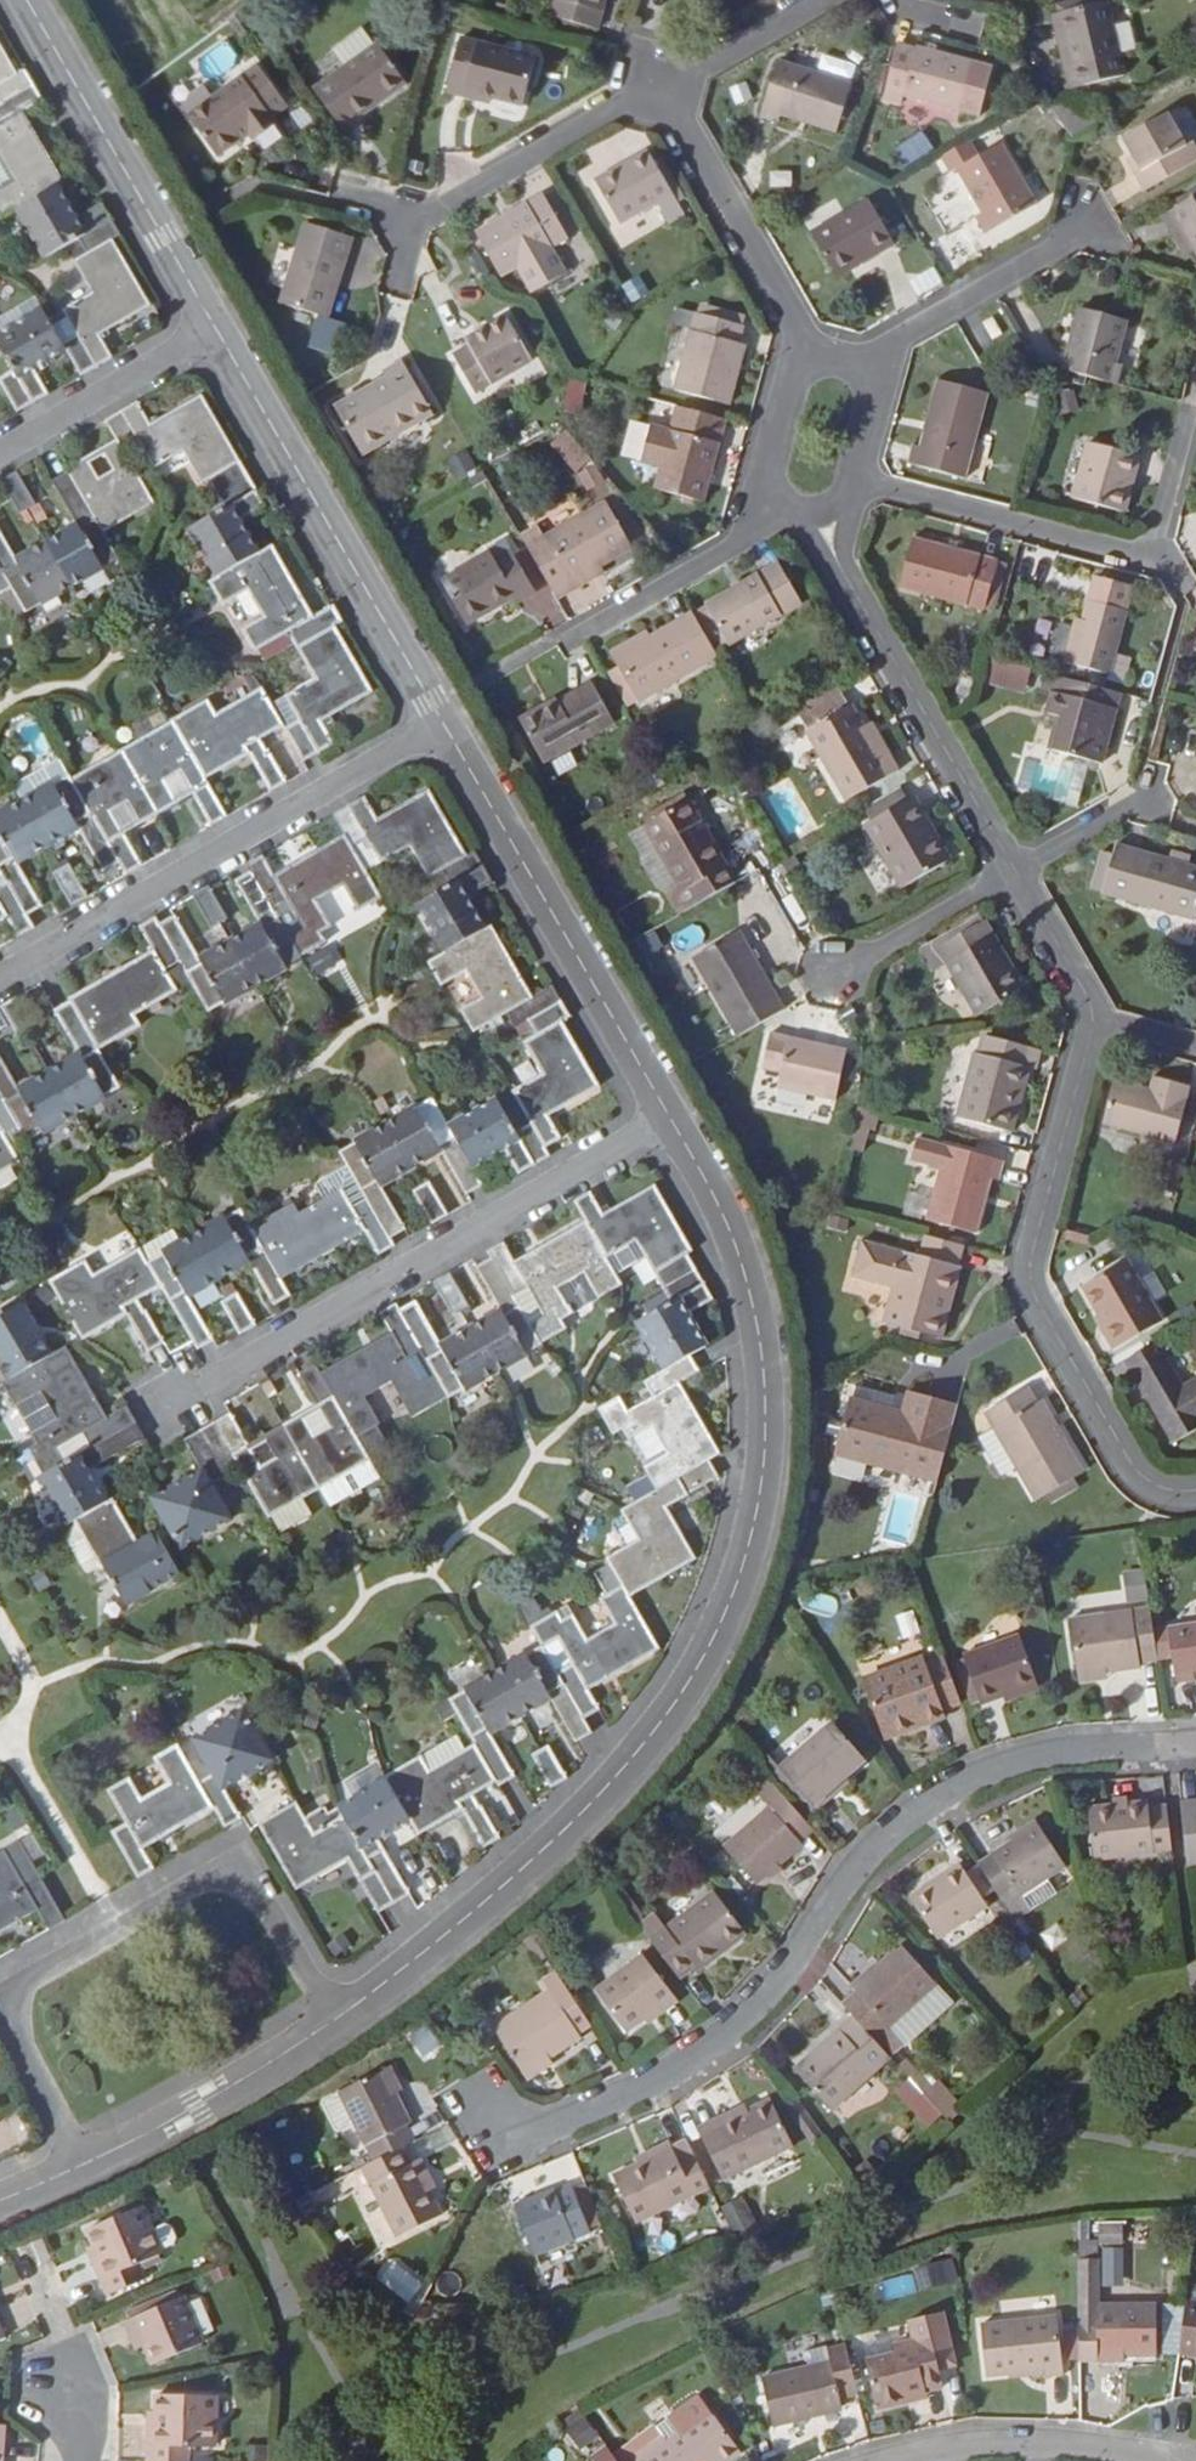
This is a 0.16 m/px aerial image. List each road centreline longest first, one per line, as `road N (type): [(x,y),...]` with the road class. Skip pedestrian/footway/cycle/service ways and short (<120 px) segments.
road 1 (residential): [(334,2021),(575,1820),(672,1708),(726,1610),(763,1468),(762,1362),(731,1237),(669,1119)]
road 2 (residential): [(1195,1743),(1079,1751),(968,1780),(874,1851),(774,1989),(702,2053),(654,2085),(532,2134),(487,2119)]
road 3 (residential): [(334,2021),(240,1862),(0,2002),(81,2166)]
road 4 (residential): [(174,1402),(669,1119)]
road 5 (residential): [(1195,1494),(1153,1485),(1131,1462),(1037,1300),(1036,1252),(1096,1017)]
road 6 (residential): [(442,723),(0,980)]
road 7 (residential): [(669,1119),(442,723)]
road 8 (residential): [(442,723),(216,330)]
road 9 (residential): [(1016,873),(823,534)]
road 10 (residential): [(216,330),(28,0)]
road 11 (residential): [(661,88),(424,223),(348,200)]
road 12 (residential): [(1164,559),(890,491),(860,476)]
road 13 (residential): [(815,354),(661,88)]
road 14 (residential): [(81,2166),(194,2109),(334,2021)]
road 15 (residential): [(1174,2460),(1034,2443),(898,2460)]
road 16 (residential): [(1092,228),(867,365)]
road 17 (residential): [(769,506),(745,543),(565,646)]
road 18 (residential): [(0,454),(216,330)]
road 19 (residential): [(834,975),(1016,873)]
road 20 (residential): [(831,0),(661,88)]
road 21 (residential): [(1096,1017),(1016,873)]
road 22 (residential): [(815,354),(794,388),(769,476),(769,506)]
road 23 (residential): [(1150,796),(1016,873)]
road 24 (residential): [(1191,417),(1164,559)]

